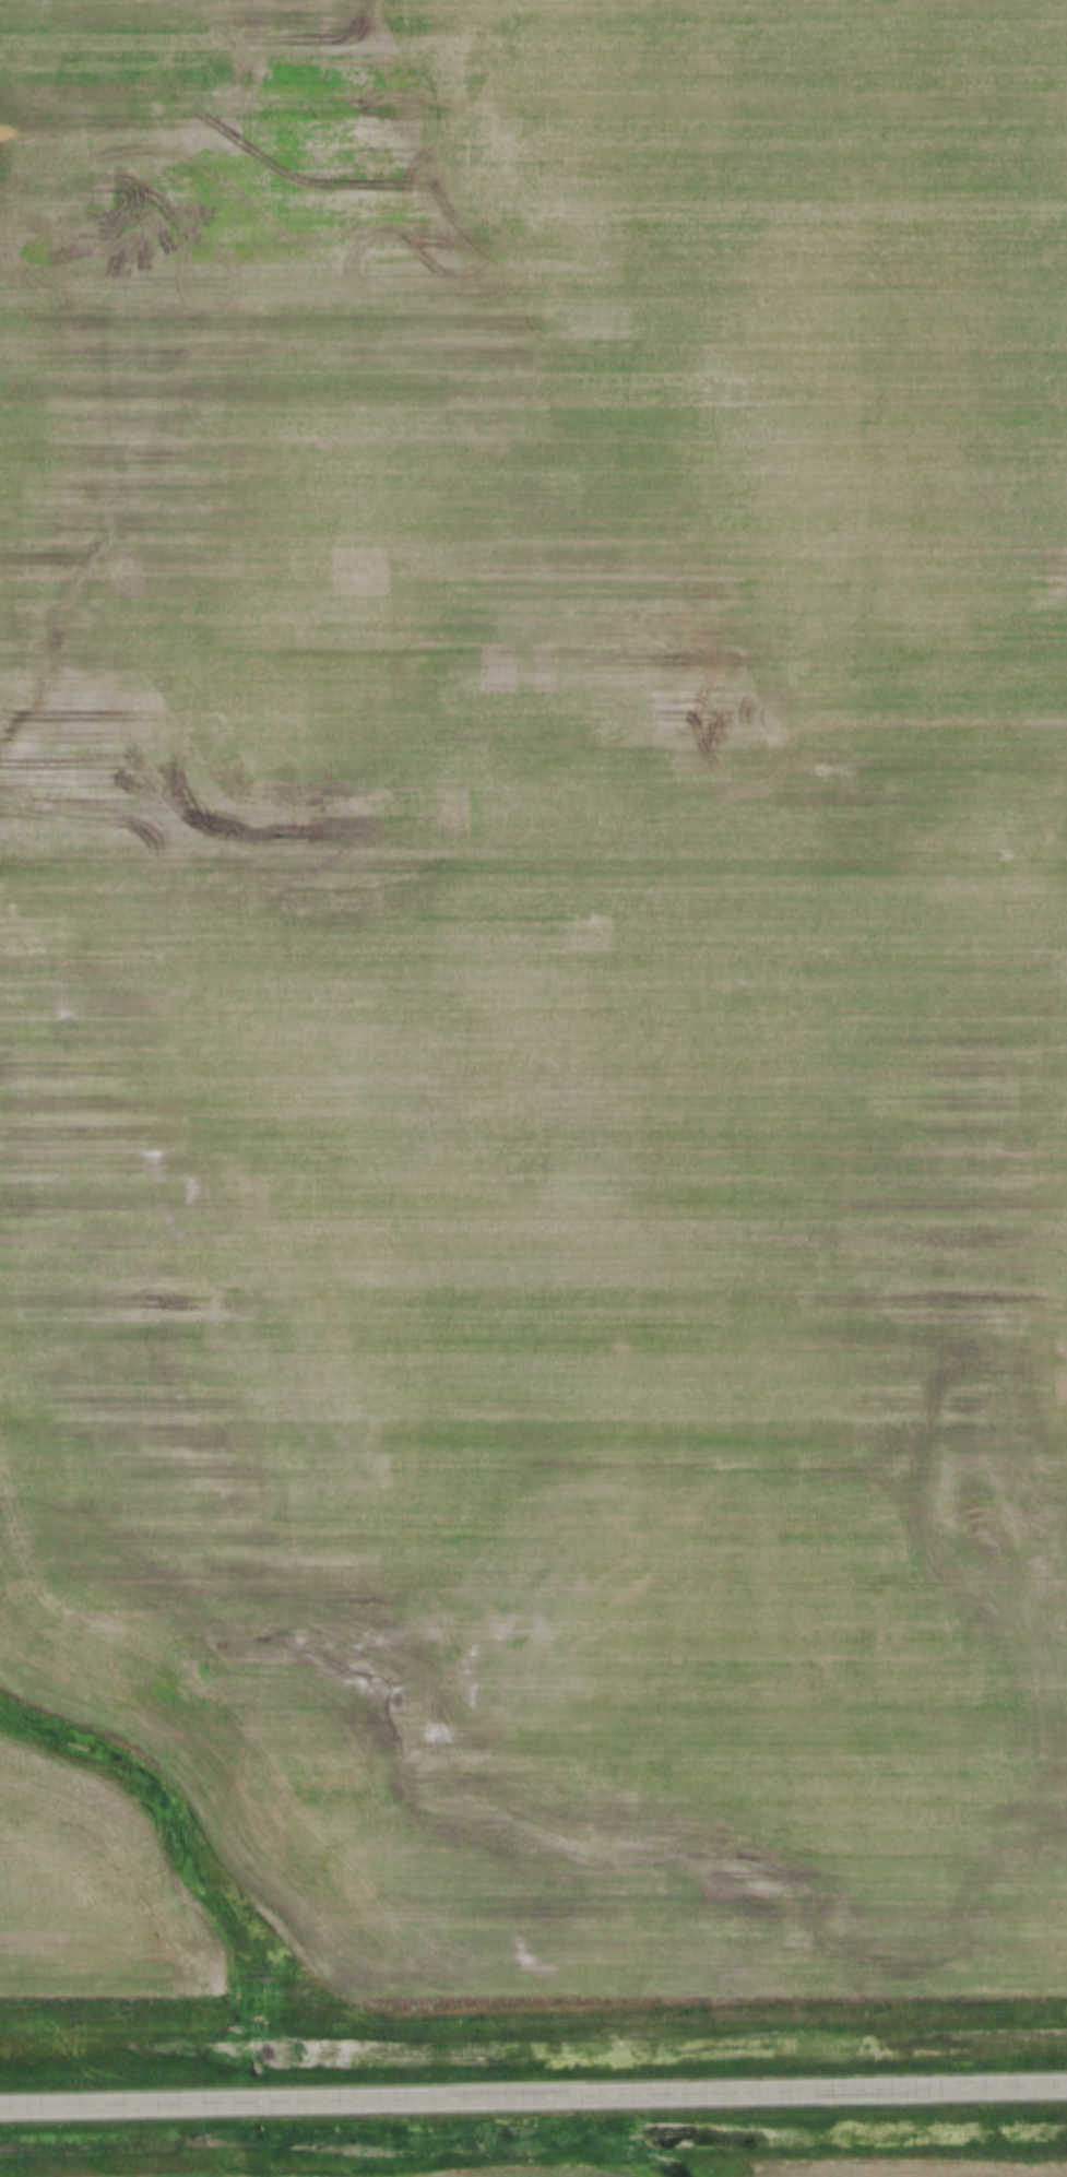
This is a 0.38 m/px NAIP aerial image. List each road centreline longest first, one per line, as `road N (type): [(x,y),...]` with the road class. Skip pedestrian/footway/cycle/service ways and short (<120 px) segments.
road 1 (secondary): [(0,2103),(1066,2082)]

